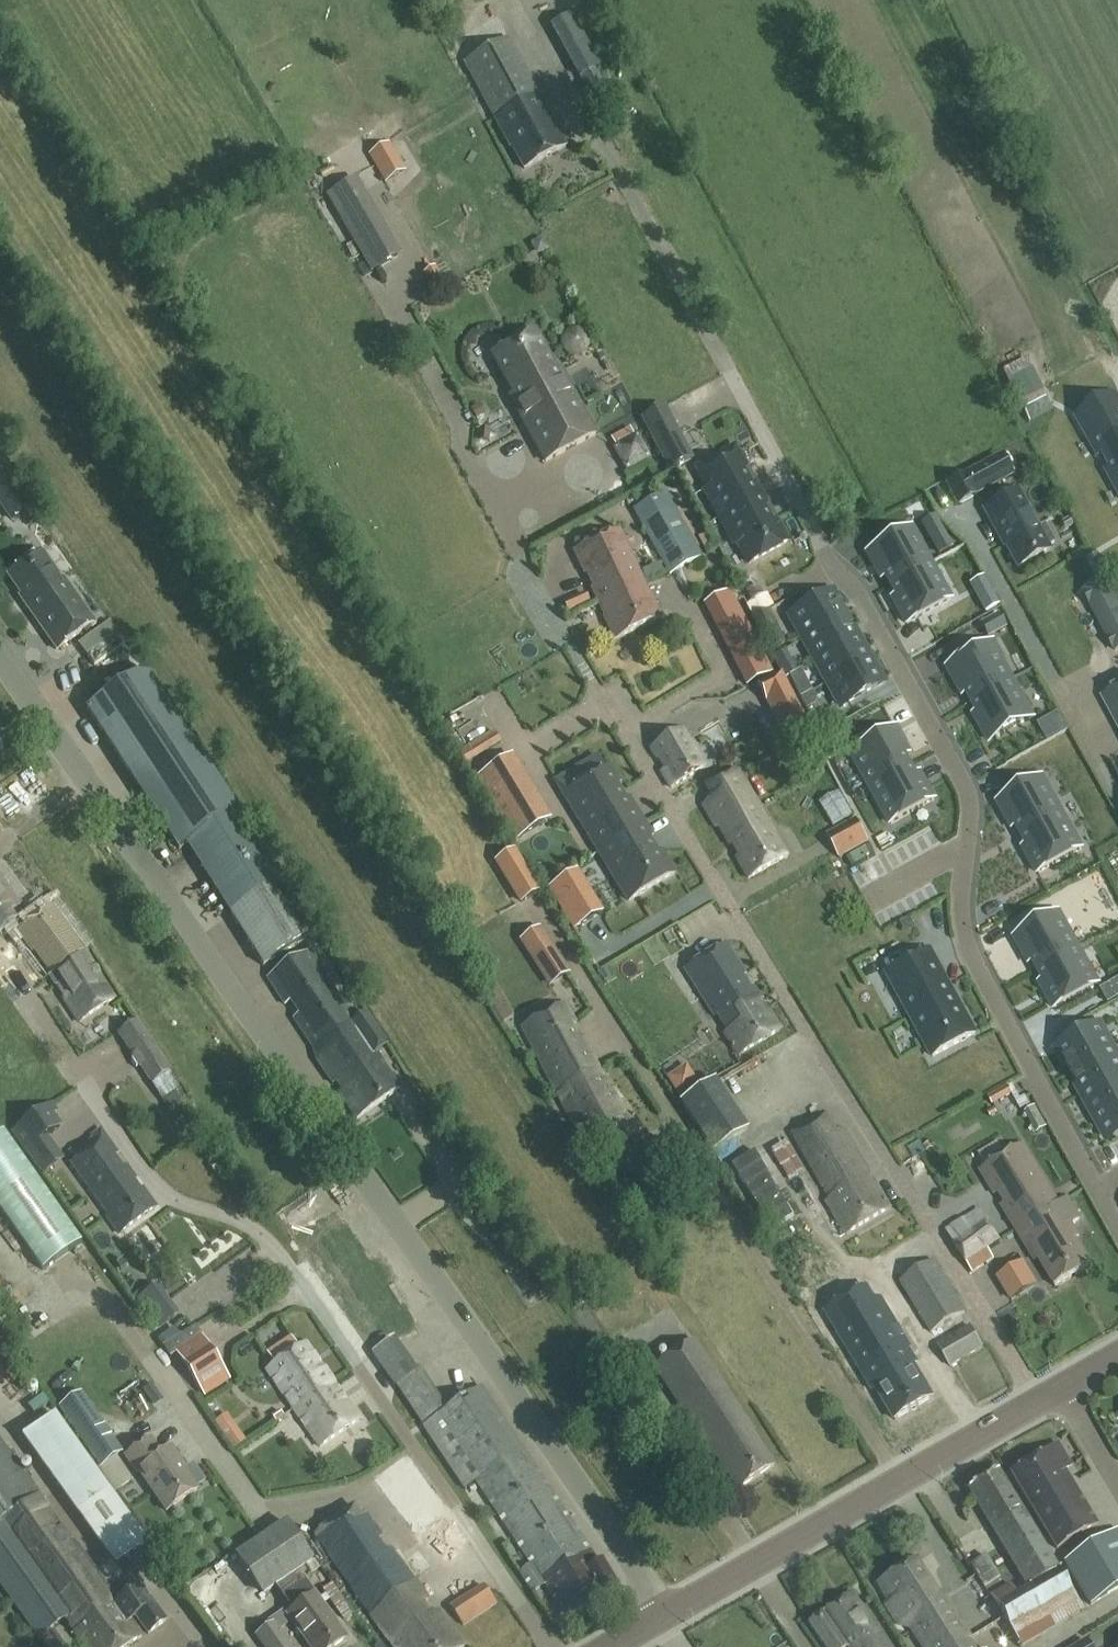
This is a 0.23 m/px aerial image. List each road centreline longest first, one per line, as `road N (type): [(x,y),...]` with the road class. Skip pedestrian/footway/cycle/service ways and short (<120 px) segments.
road 1 (tertiary): [(666,1611),(0,650)]
road 2 (tertiary): [(666,1611),(1059,1386)]

